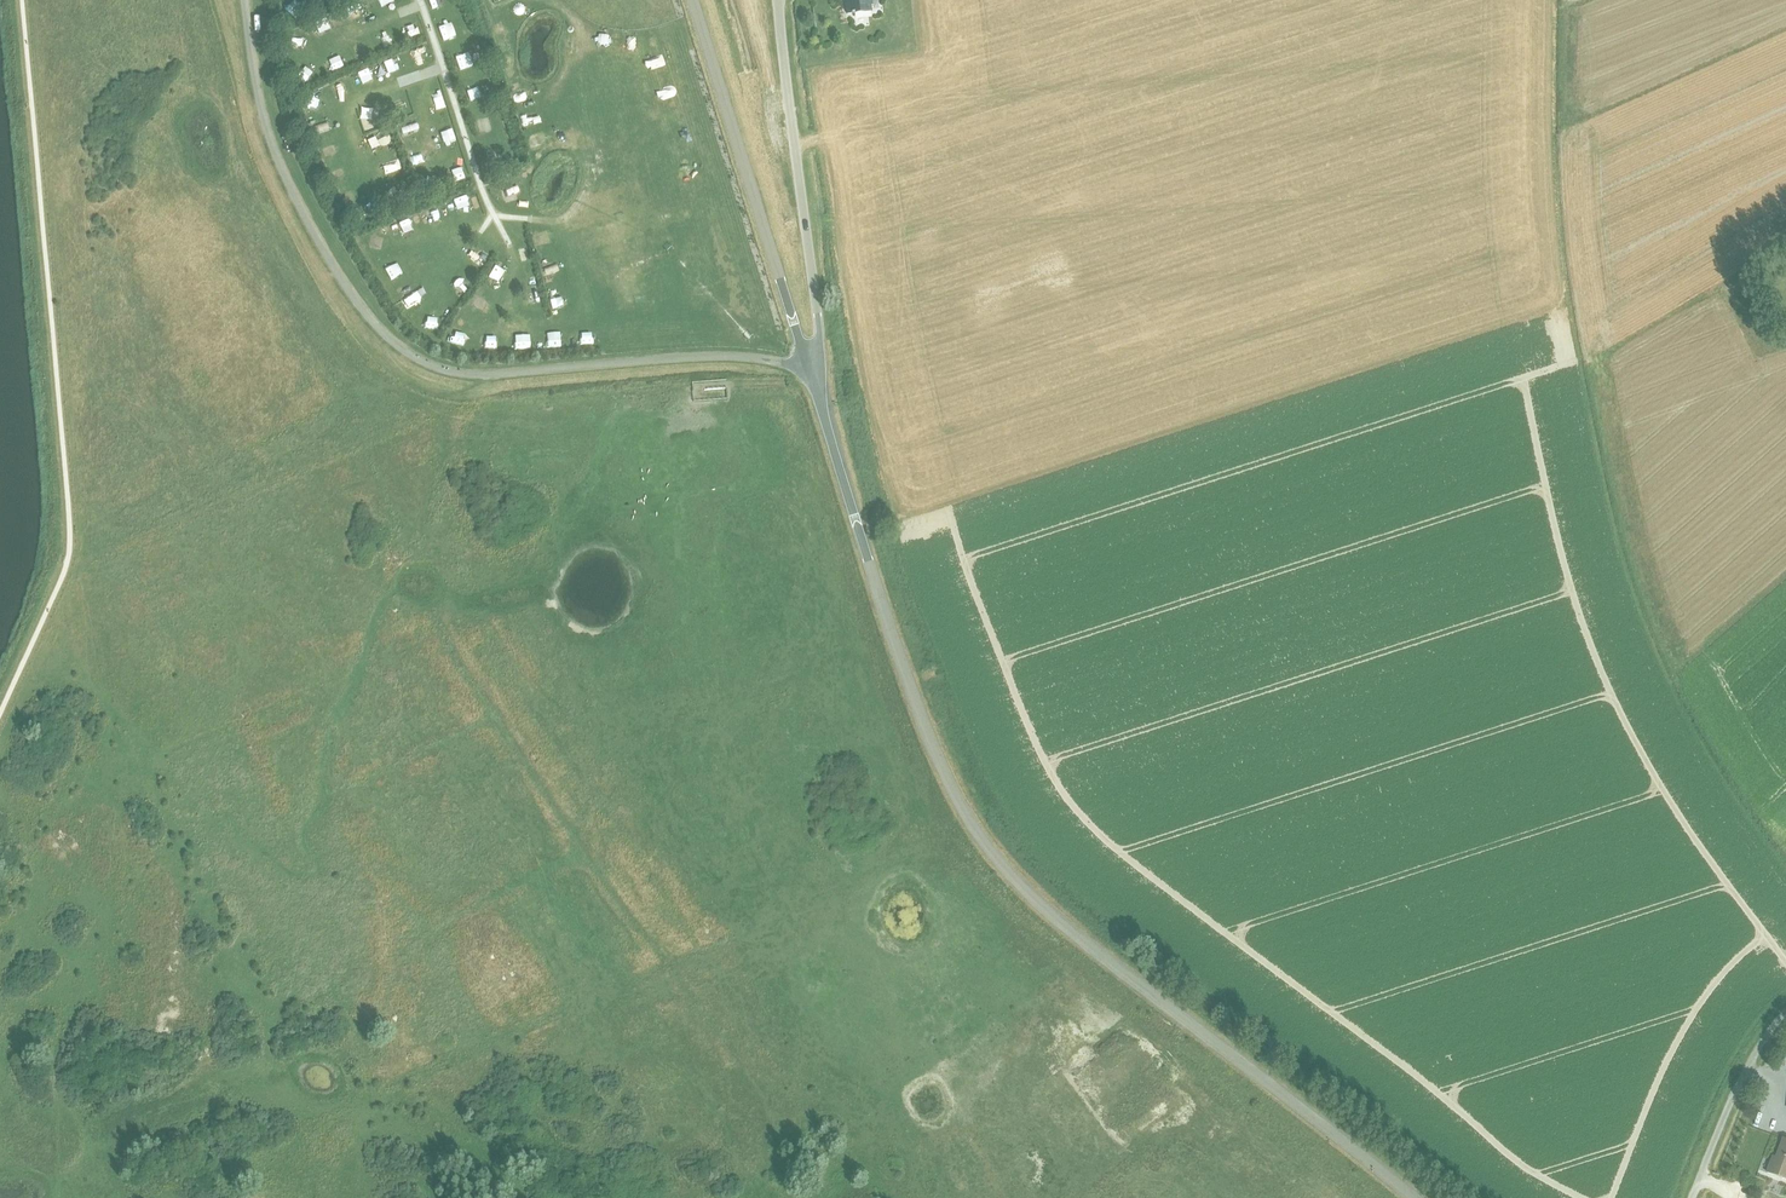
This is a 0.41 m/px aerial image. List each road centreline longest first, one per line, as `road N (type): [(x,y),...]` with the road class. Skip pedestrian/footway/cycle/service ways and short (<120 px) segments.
road 1 (unclassified): [(1413,1197),(1072,933),(1003,867),(948,781),(911,690),(811,363)]
road 2 (unclassified): [(811,363),(720,356),(480,375),(413,356),(347,289),(285,178),(259,102),(243,0)]
road 3 (unclassified): [(811,363),(691,0)]
road 4 (unclassified): [(811,363),(819,335),(777,0)]
road 5 (unclassified): [(1692,1197),(1737,1088),(1785,1013)]
road 6 (track): [(1340,1197),(1282,1152),(1218,1140)]

